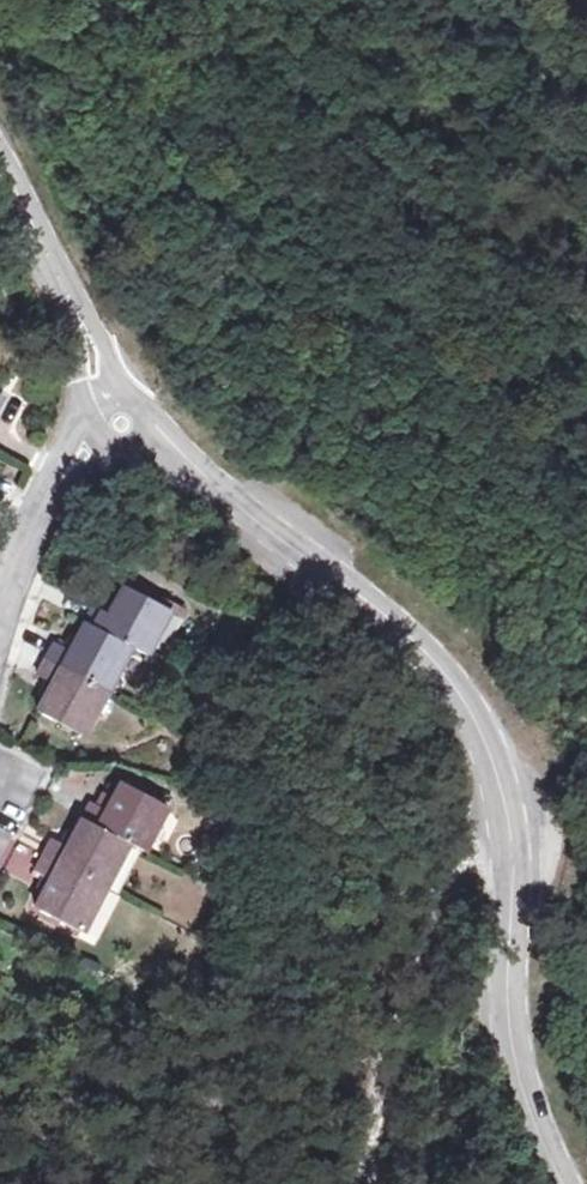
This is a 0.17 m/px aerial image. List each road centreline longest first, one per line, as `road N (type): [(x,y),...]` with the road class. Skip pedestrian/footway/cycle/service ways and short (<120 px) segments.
road 1 (unclassified): [(134,434),(254,508),(455,686),(516,788),(521,883),(507,983),(529,1094),(567,1183)]
road 2 (track): [(358,1183),(363,1126),(409,957),(451,867),(518,815)]
road 3 (residential): [(0,609),(17,552),(77,452),(98,432)]
road 4 (unclassified): [(0,156),(63,292)]
road 5 (unclassified): [(63,292),(96,426)]
road 6 (unclassified): [(126,405),(104,347),(63,292)]

